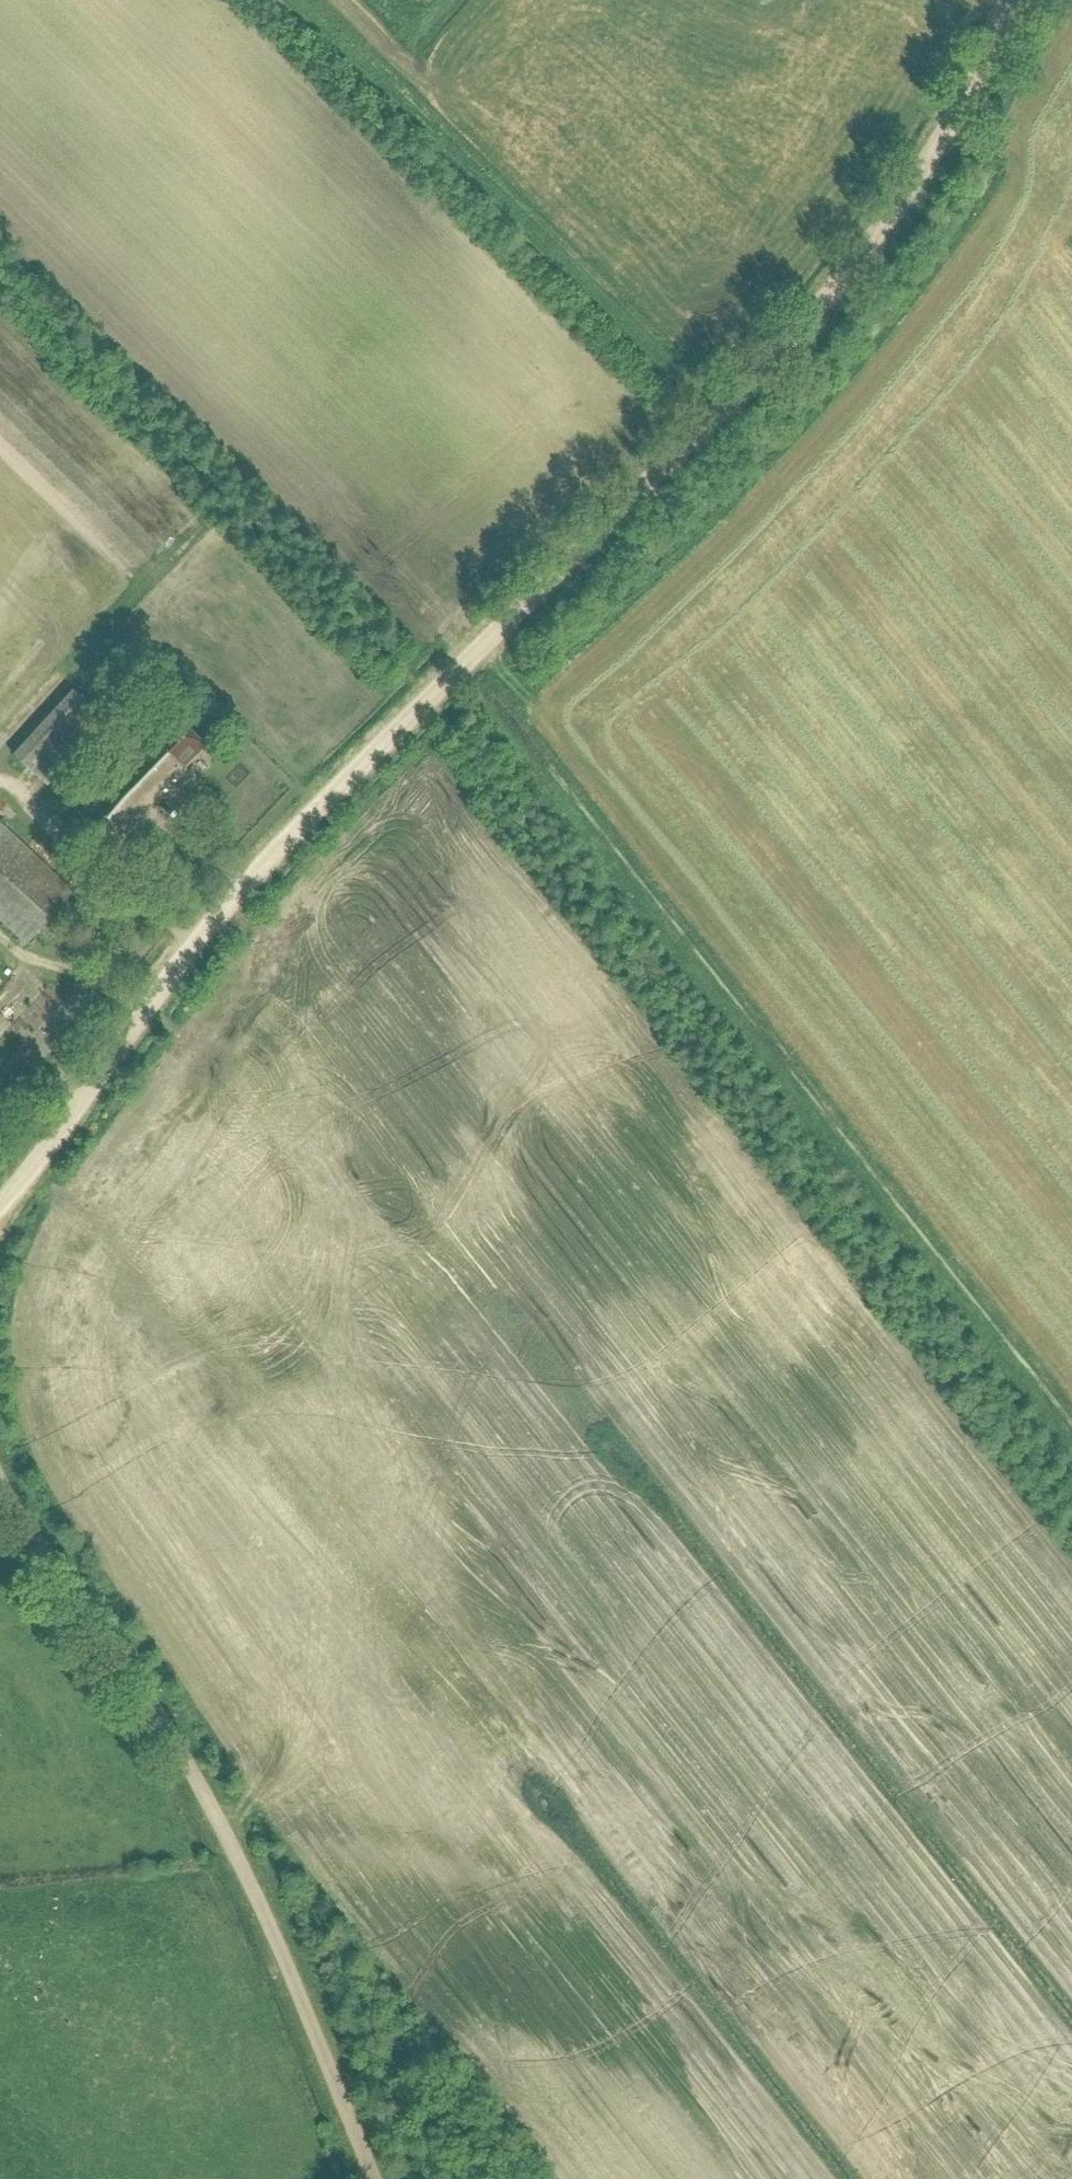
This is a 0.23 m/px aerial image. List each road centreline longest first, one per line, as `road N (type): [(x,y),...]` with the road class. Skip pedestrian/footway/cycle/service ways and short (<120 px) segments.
road 1 (unclassified): [(0,1207),(224,911),(802,325),(908,184),(1016,0)]
road 2 (unclassified): [(370,2178),(236,1857),(0,1490)]

